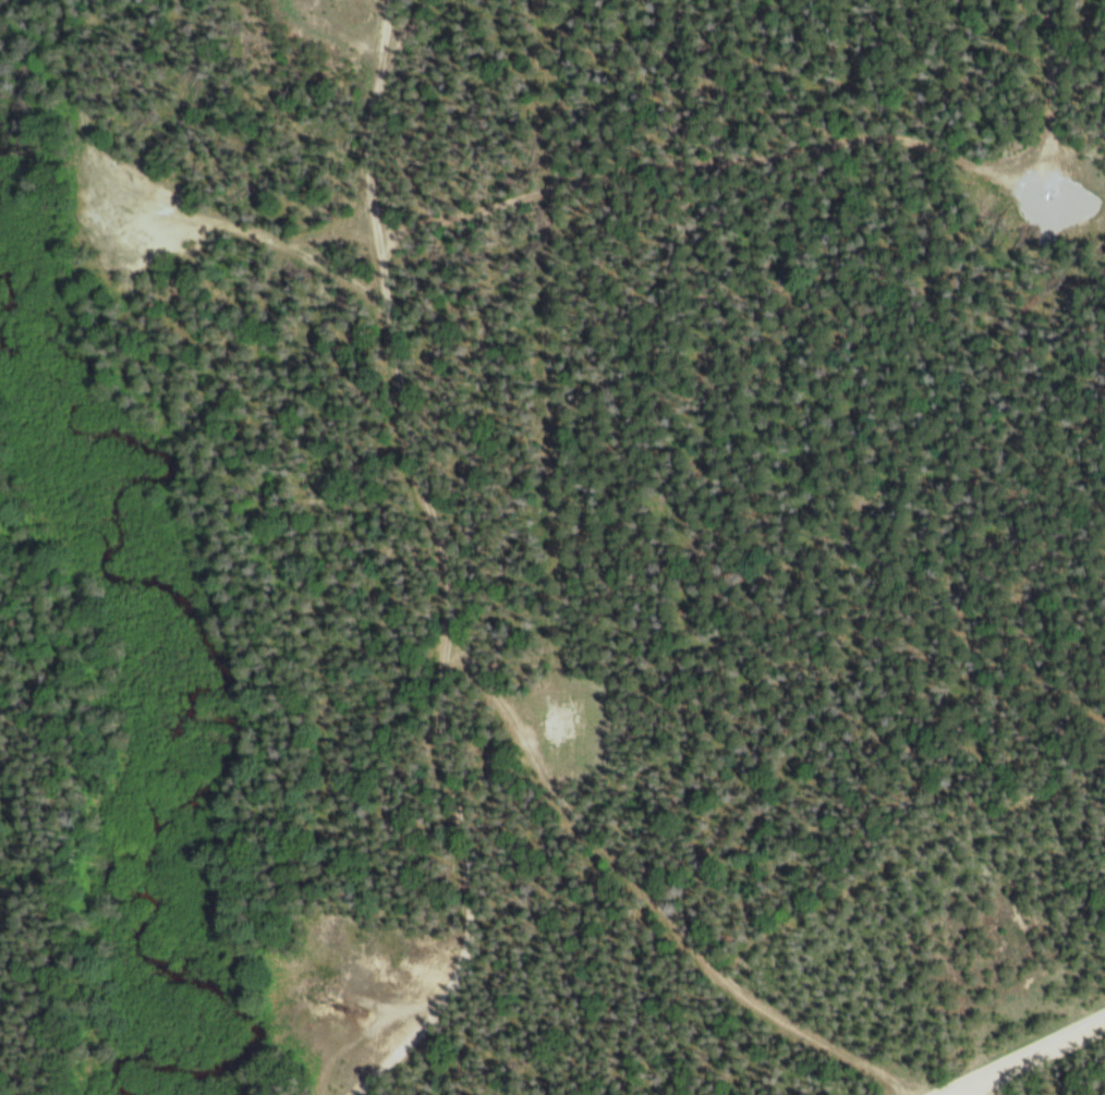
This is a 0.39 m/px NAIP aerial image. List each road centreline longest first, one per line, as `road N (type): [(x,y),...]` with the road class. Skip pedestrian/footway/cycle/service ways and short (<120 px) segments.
road 1 (track): [(359,1094),(454,976),(463,891),(458,619),(445,538),(389,404),(371,329),(379,231)]
road 2 (track): [(379,231),(741,157),(819,149),(964,156),(1015,143),(1041,130),(1052,99),(1043,0)]
road 3 (track): [(379,231),(353,138),(430,0)]
road 4 (tertiary): [(1104,1024),(952,1094)]
road 5 (track): [(372,0),(353,138)]

